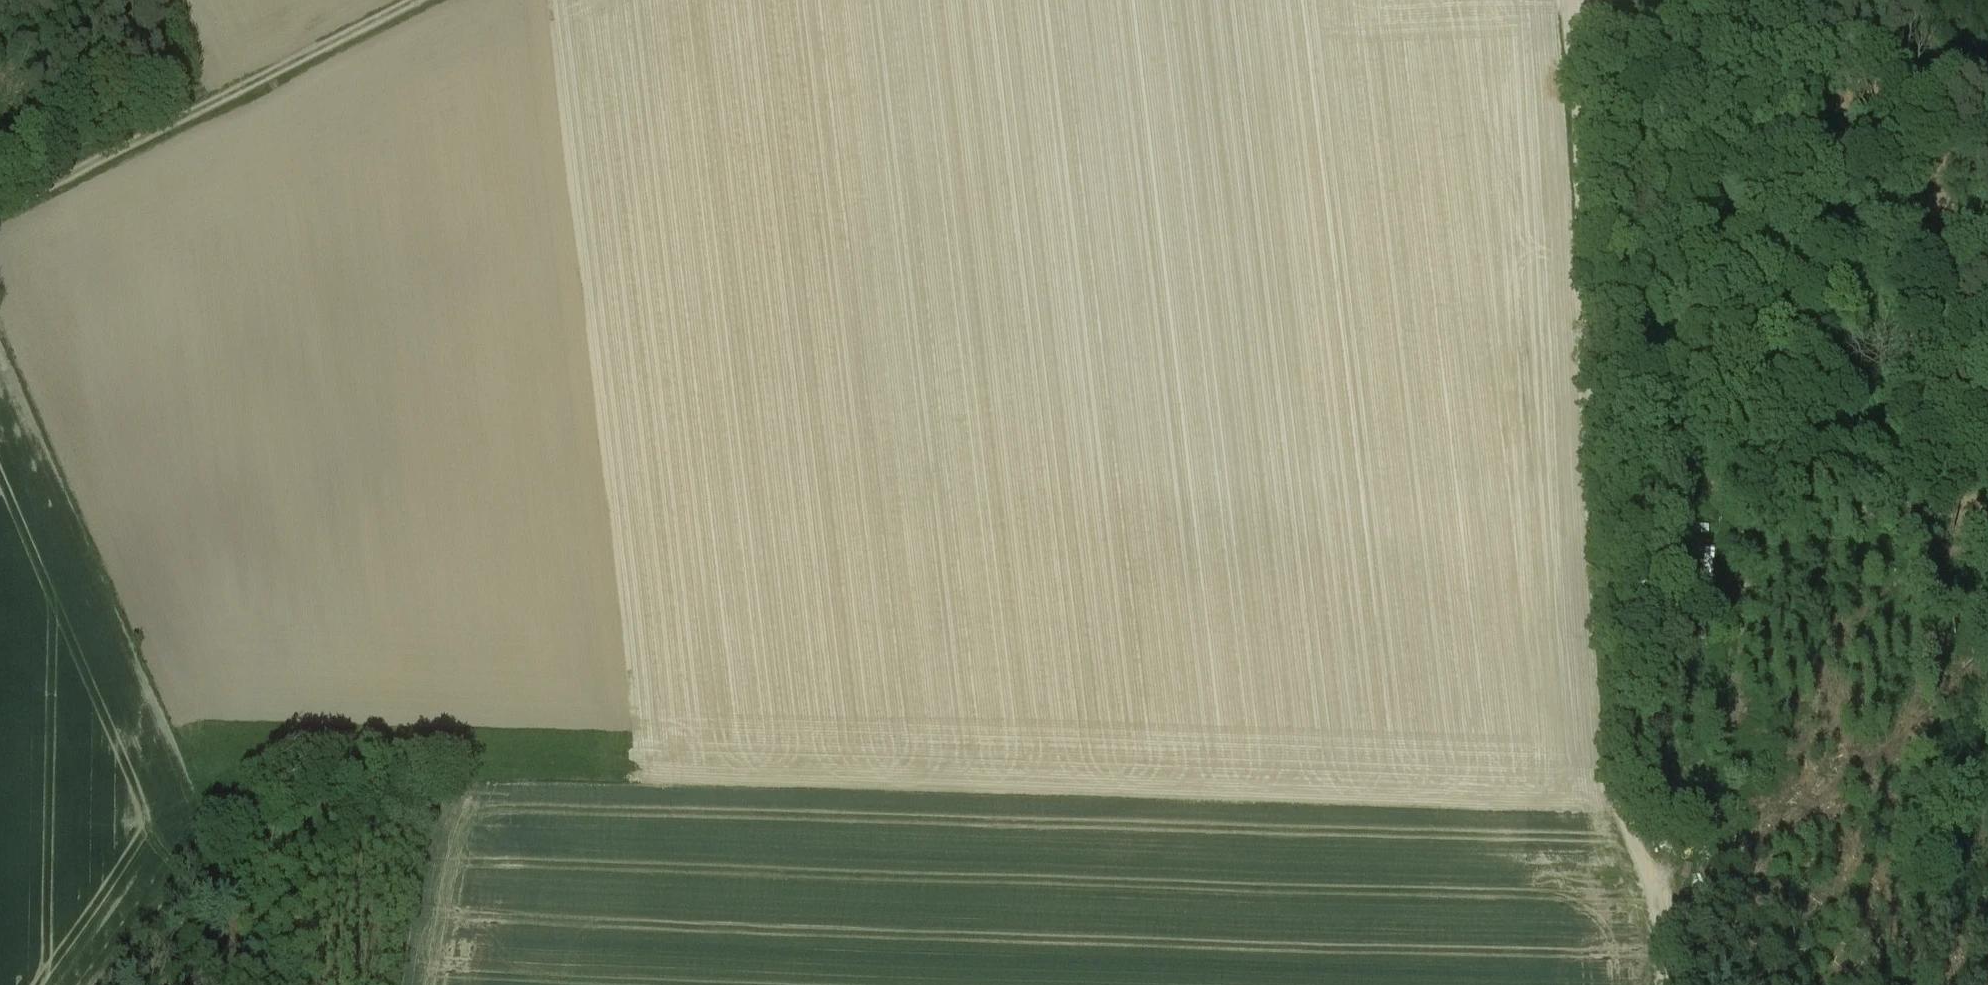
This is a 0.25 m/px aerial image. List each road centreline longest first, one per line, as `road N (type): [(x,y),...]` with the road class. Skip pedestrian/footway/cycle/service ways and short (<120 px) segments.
road 1 (track): [(1666,984),(1661,881),(1631,832),(1618,777),(1575,0)]
road 2 (track): [(0,207),(423,0)]

